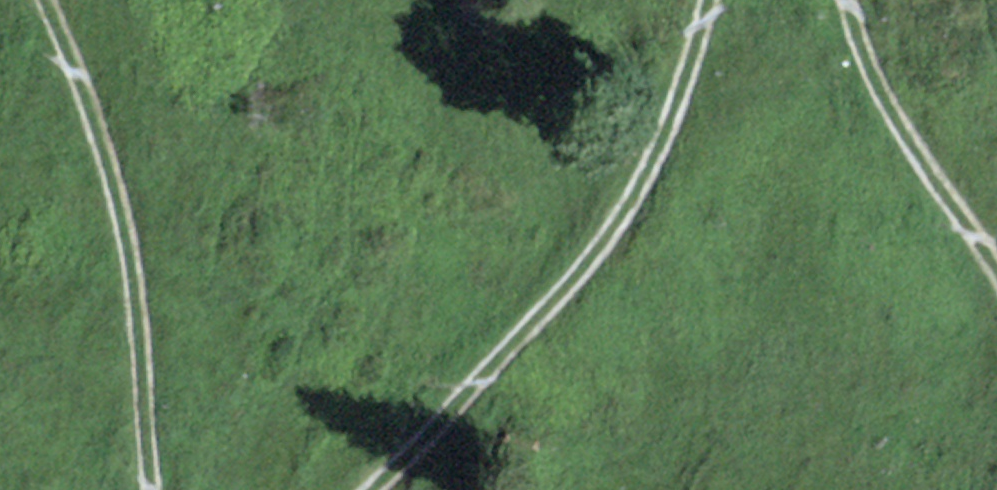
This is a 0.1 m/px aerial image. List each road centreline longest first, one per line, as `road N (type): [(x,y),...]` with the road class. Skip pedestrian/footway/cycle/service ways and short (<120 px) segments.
road 1 (track): [(368,489),(609,225),(672,116),(711,0)]
road 2 (track): [(51,0),(130,223),(159,489)]
road 3 (track): [(852,0),(877,76),(996,267)]

